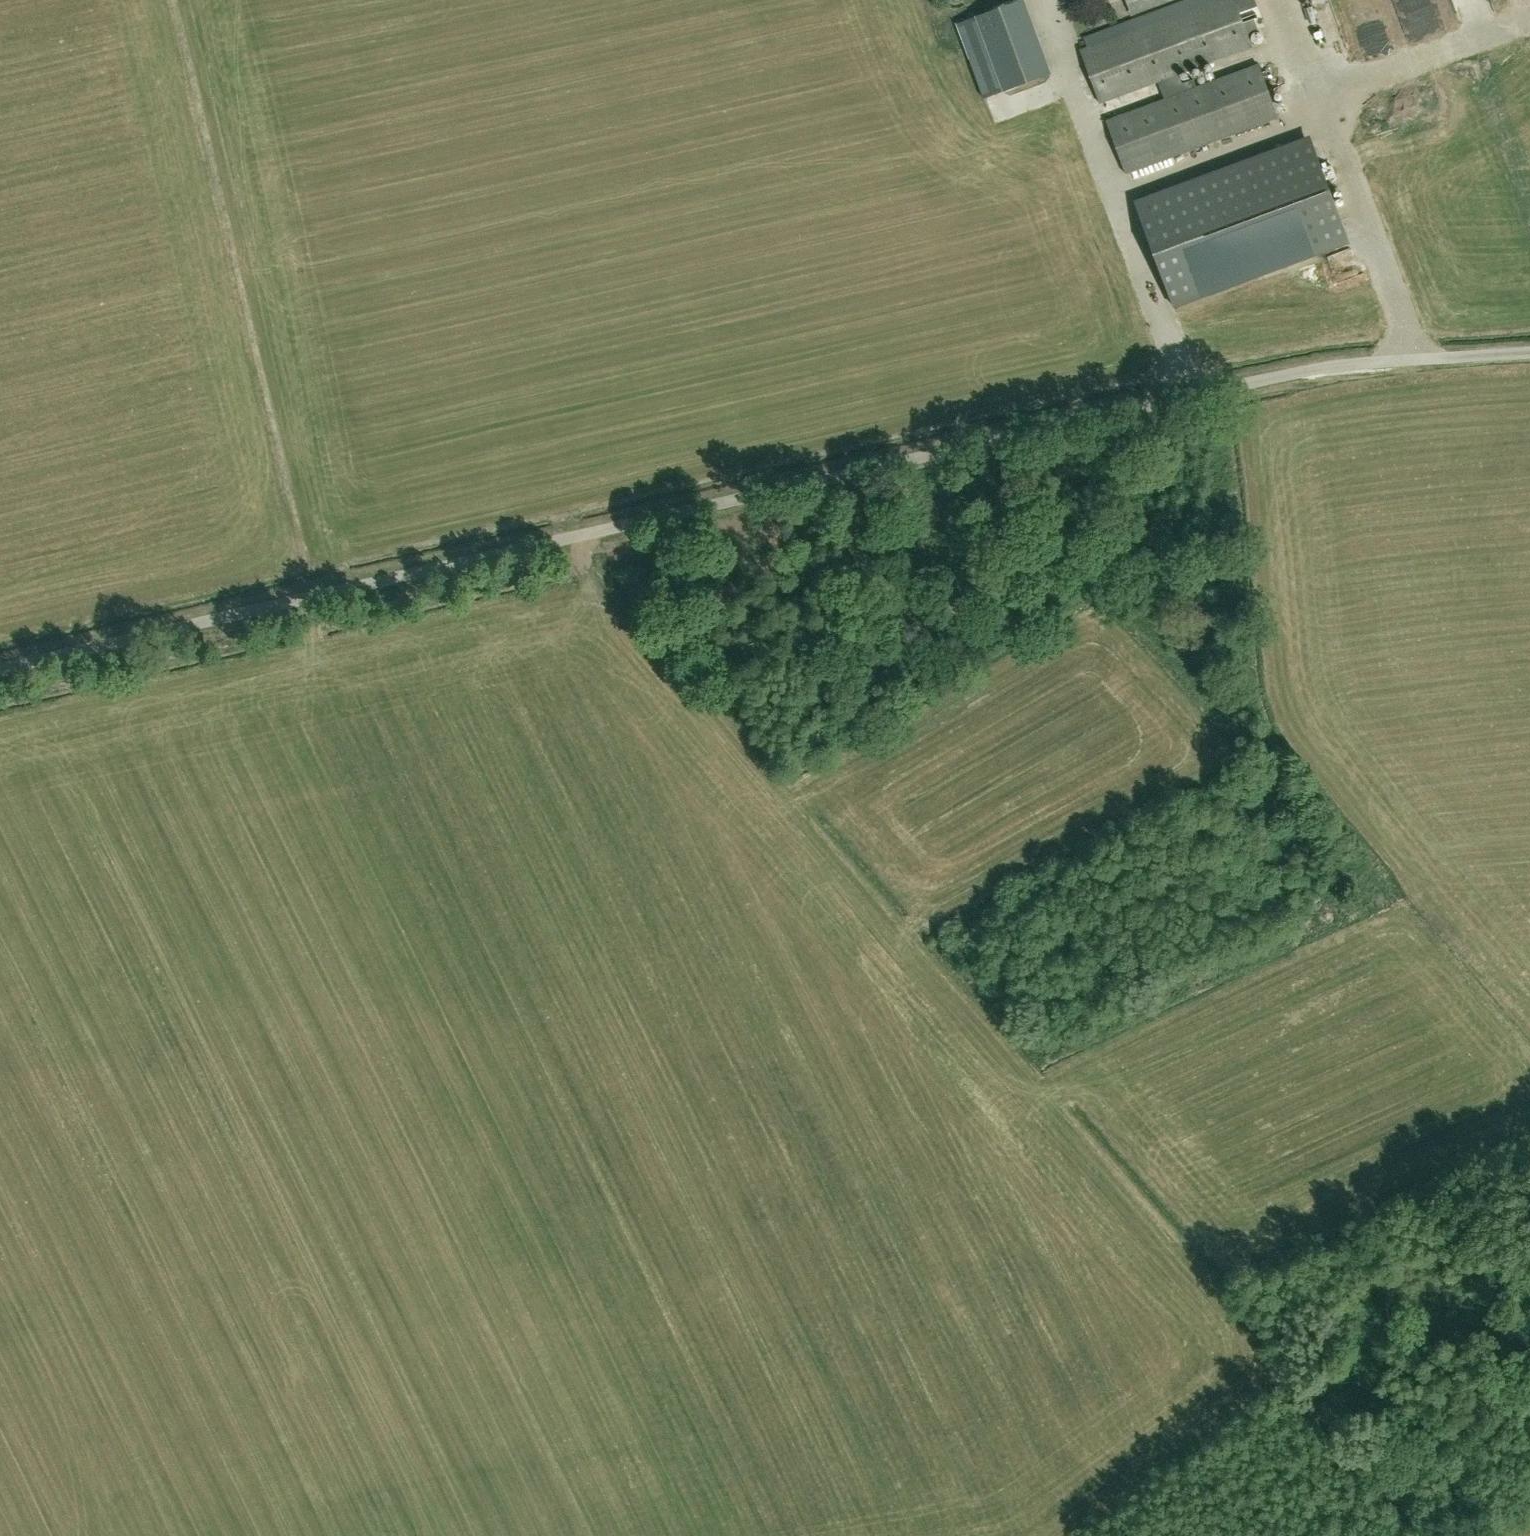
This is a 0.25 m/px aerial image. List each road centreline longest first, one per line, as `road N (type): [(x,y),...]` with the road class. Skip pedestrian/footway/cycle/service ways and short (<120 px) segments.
road 1 (unclassified): [(0,669),(993,438)]
road 2 (track): [(993,438),(1337,369),(1529,357)]

